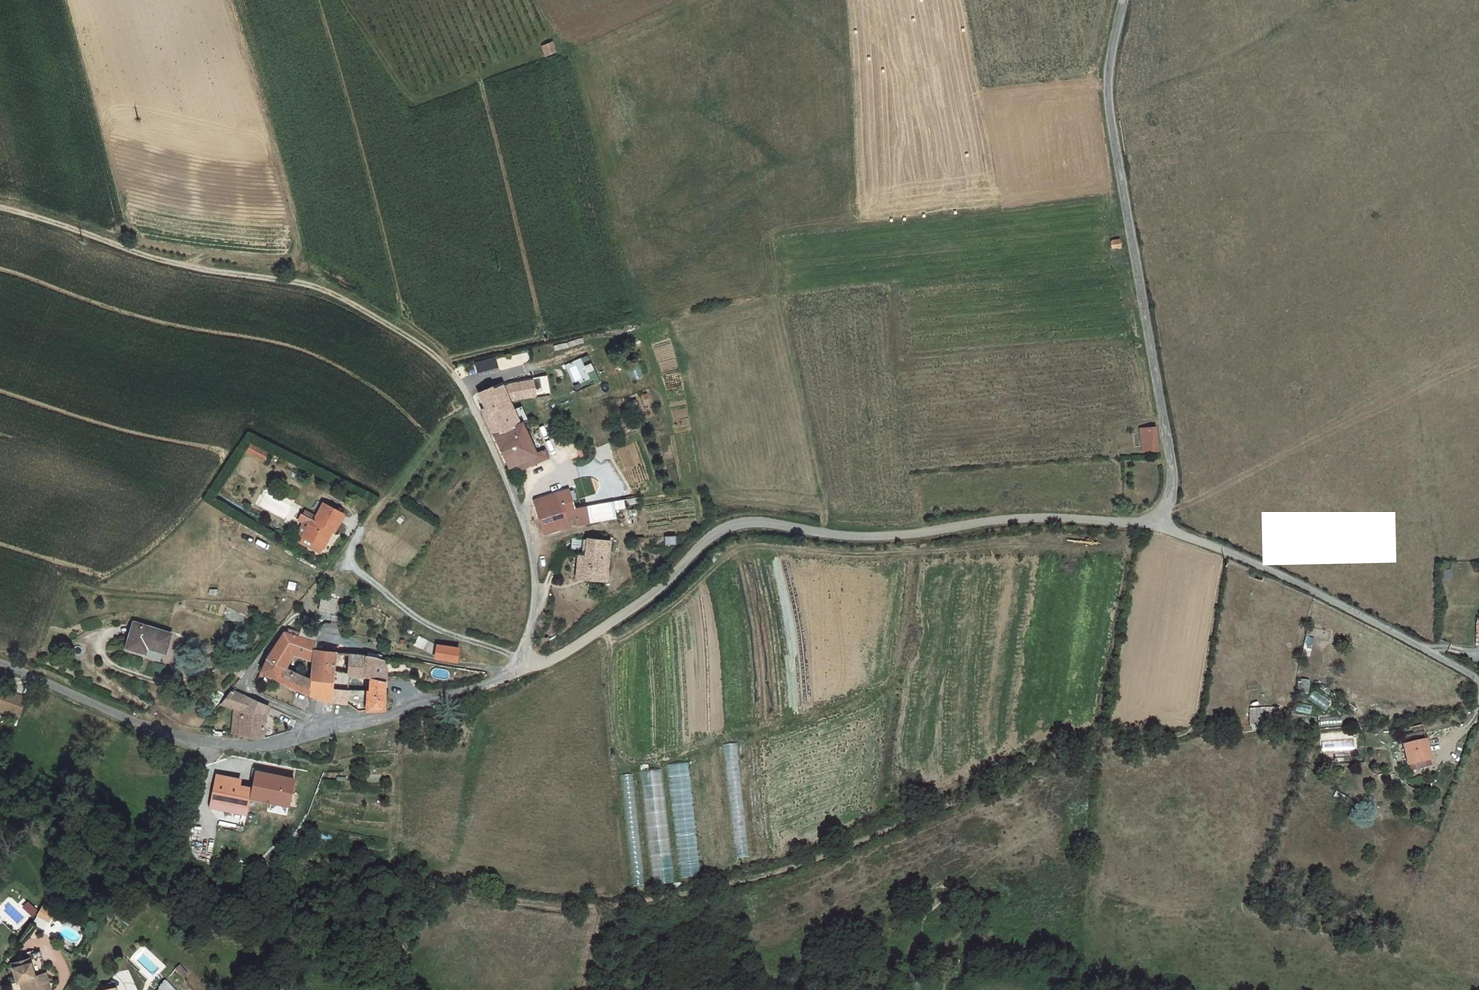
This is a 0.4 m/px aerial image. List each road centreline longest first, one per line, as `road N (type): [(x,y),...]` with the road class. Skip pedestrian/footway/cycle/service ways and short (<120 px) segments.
road 1 (unclassified): [(1161,529),(1138,522),(989,521),(918,536),(854,537),(743,520),(719,532),(657,594),(562,655),(520,669)]
road 2 (unclassified): [(0,664),(183,740),(251,746),(377,721),(520,669)]
road 3 (unclassified): [(1124,0),(1108,67),(1109,113),(1171,476),(1161,529)]
road 4 (track): [(0,212),(126,251),(343,298),(453,375)]
road 5 (residential): [(1161,529),(1338,605),(1478,681)]
road 6 (unclassified): [(520,669),(534,602),(533,555),(453,375)]
road 7 (track): [(1109,113),(1332,0)]
road 8 (track): [(472,411),(454,417),(362,530)]

